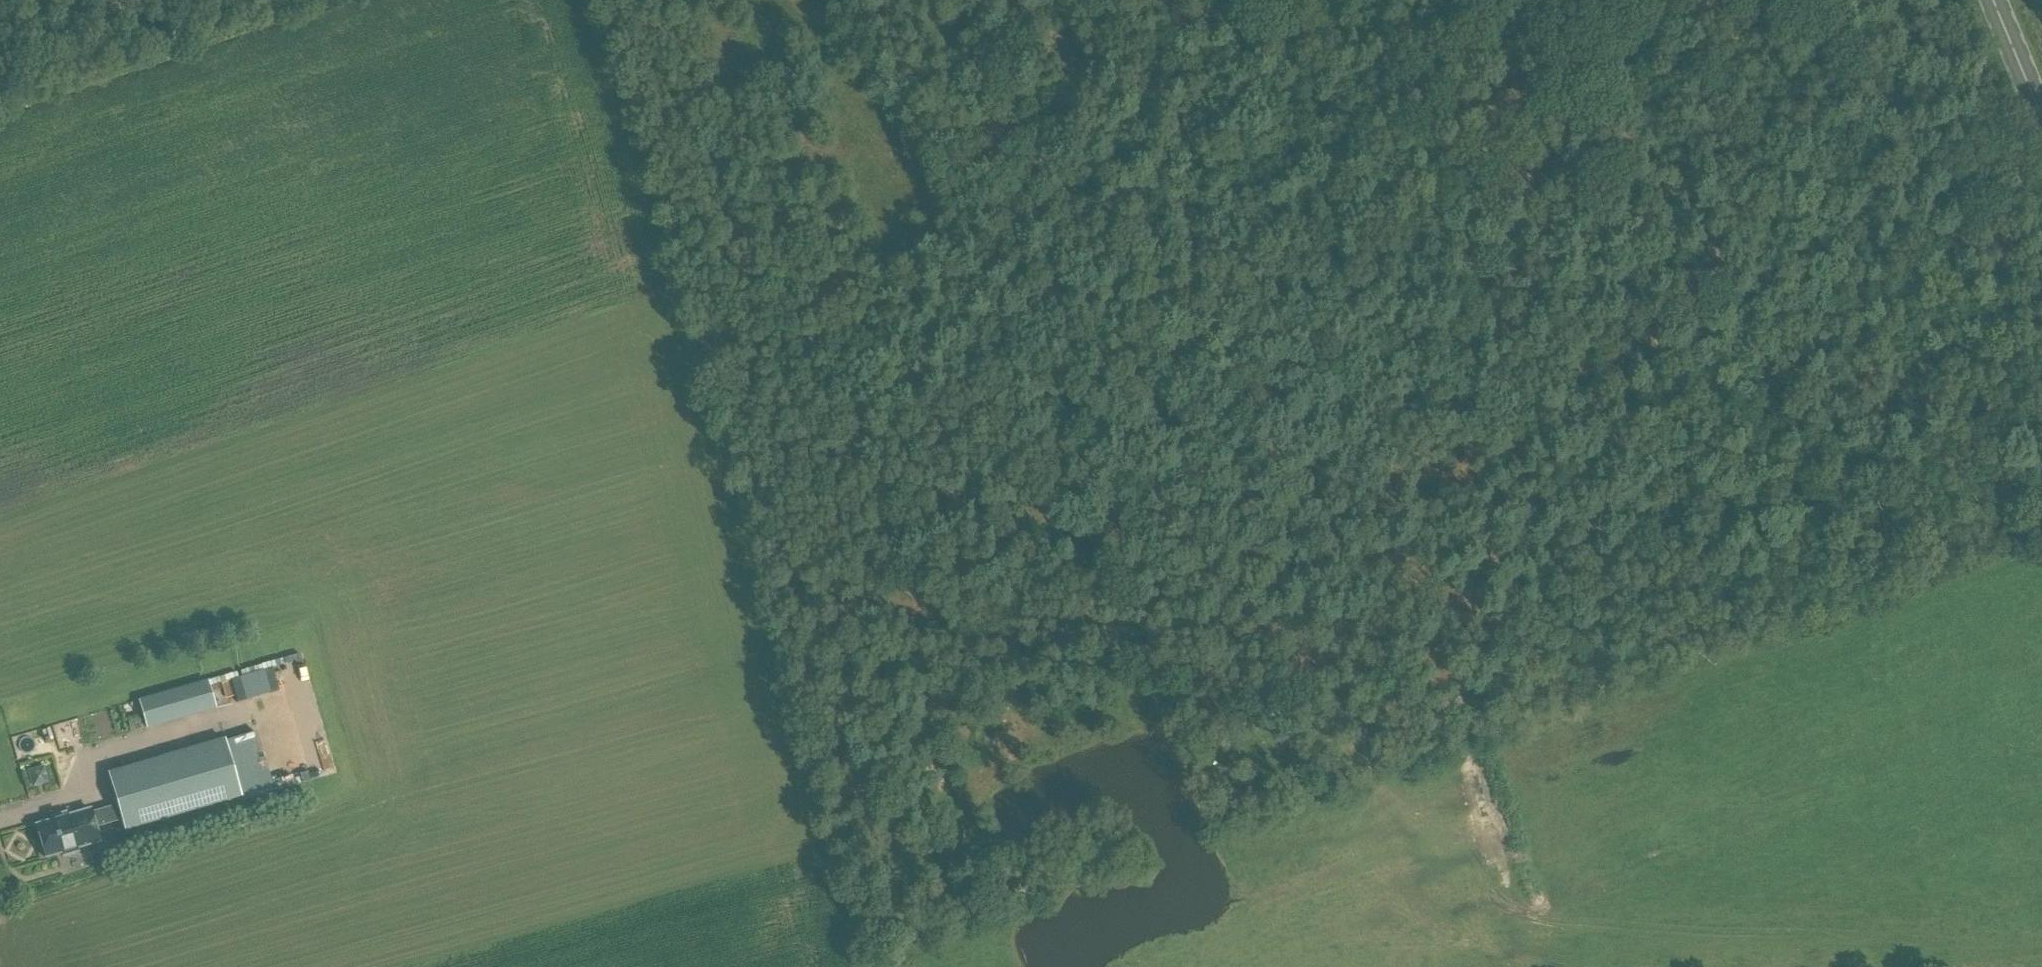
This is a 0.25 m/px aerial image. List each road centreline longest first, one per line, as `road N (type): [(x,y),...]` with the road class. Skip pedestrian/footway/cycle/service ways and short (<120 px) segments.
road 1 (primary): [(2041,118),(1992,0)]

